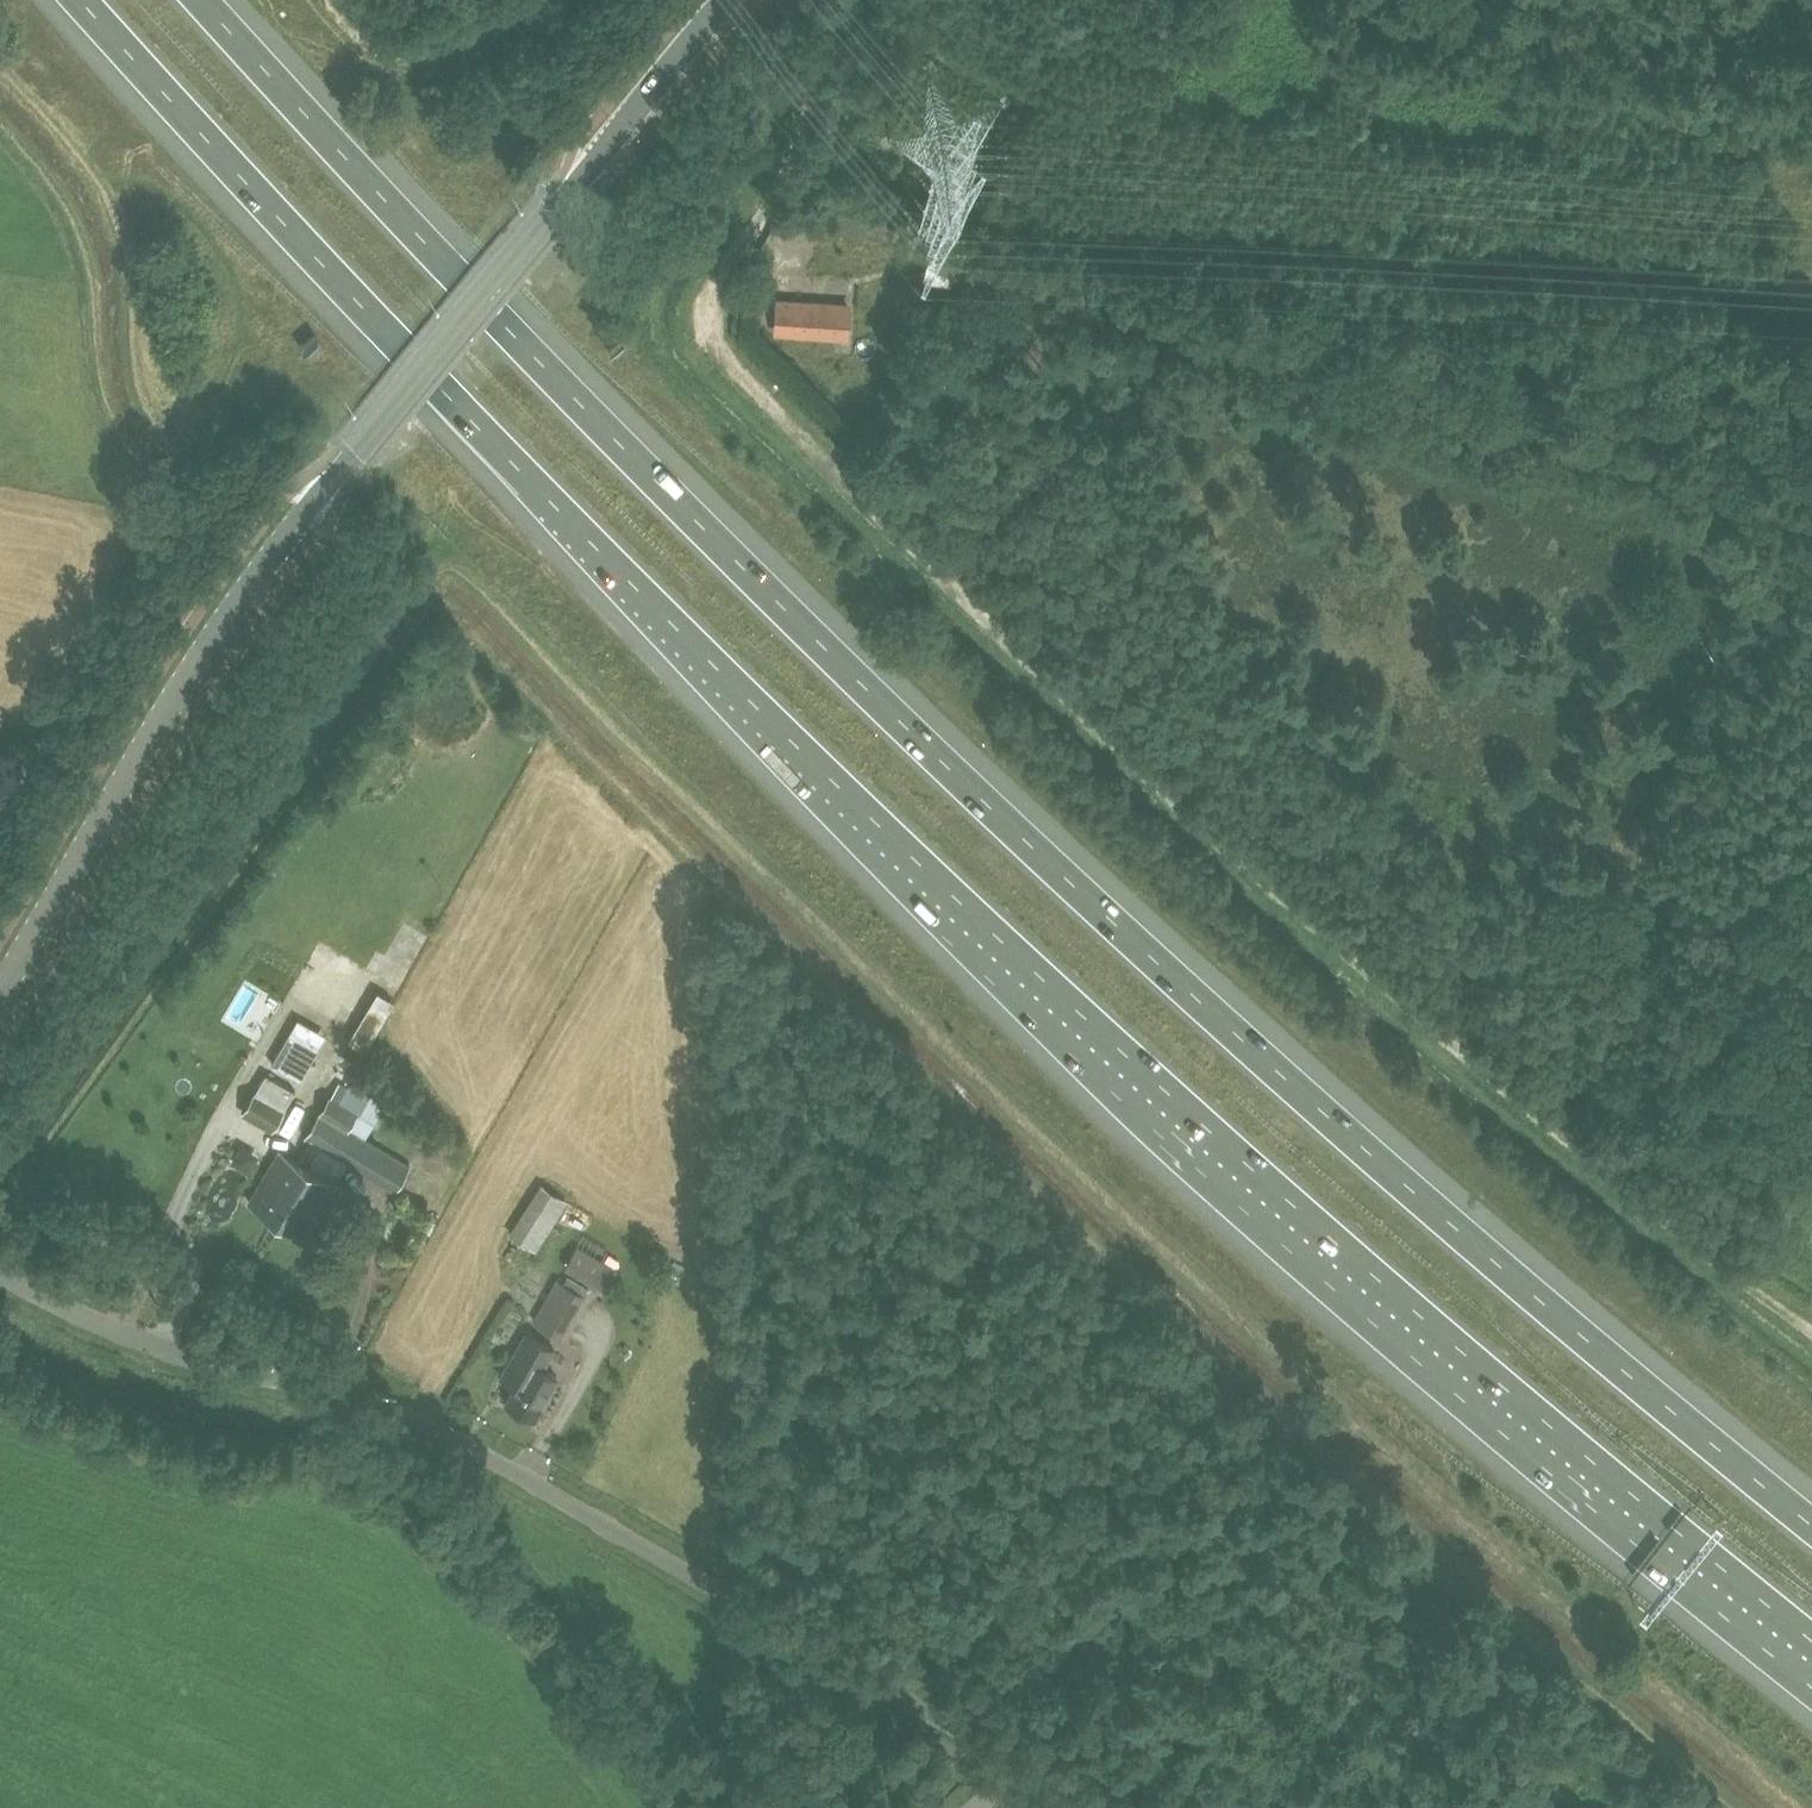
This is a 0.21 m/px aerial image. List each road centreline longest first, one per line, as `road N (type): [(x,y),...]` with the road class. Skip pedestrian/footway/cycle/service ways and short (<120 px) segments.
road 1 (motorway): [(80,0),(555,507),(997,938),(1455,1346),(1811,1640)]
road 2 (motorway): [(1811,1527),(1328,1119),(966,784),(527,350),(200,0)]
road 3 (track): [(1811,1330),(1477,1061),(733,378),(705,309),(719,272),(764,211)]
road 4 (tertiary): [(0,991),(184,680),(351,454),(727,0)]
road 5 (residential): [(1085,1807),(431,1427),(161,1350),(0,1276)]
road 6 (unclassified): [(764,211),(804,141),(833,35),(855,0)]

